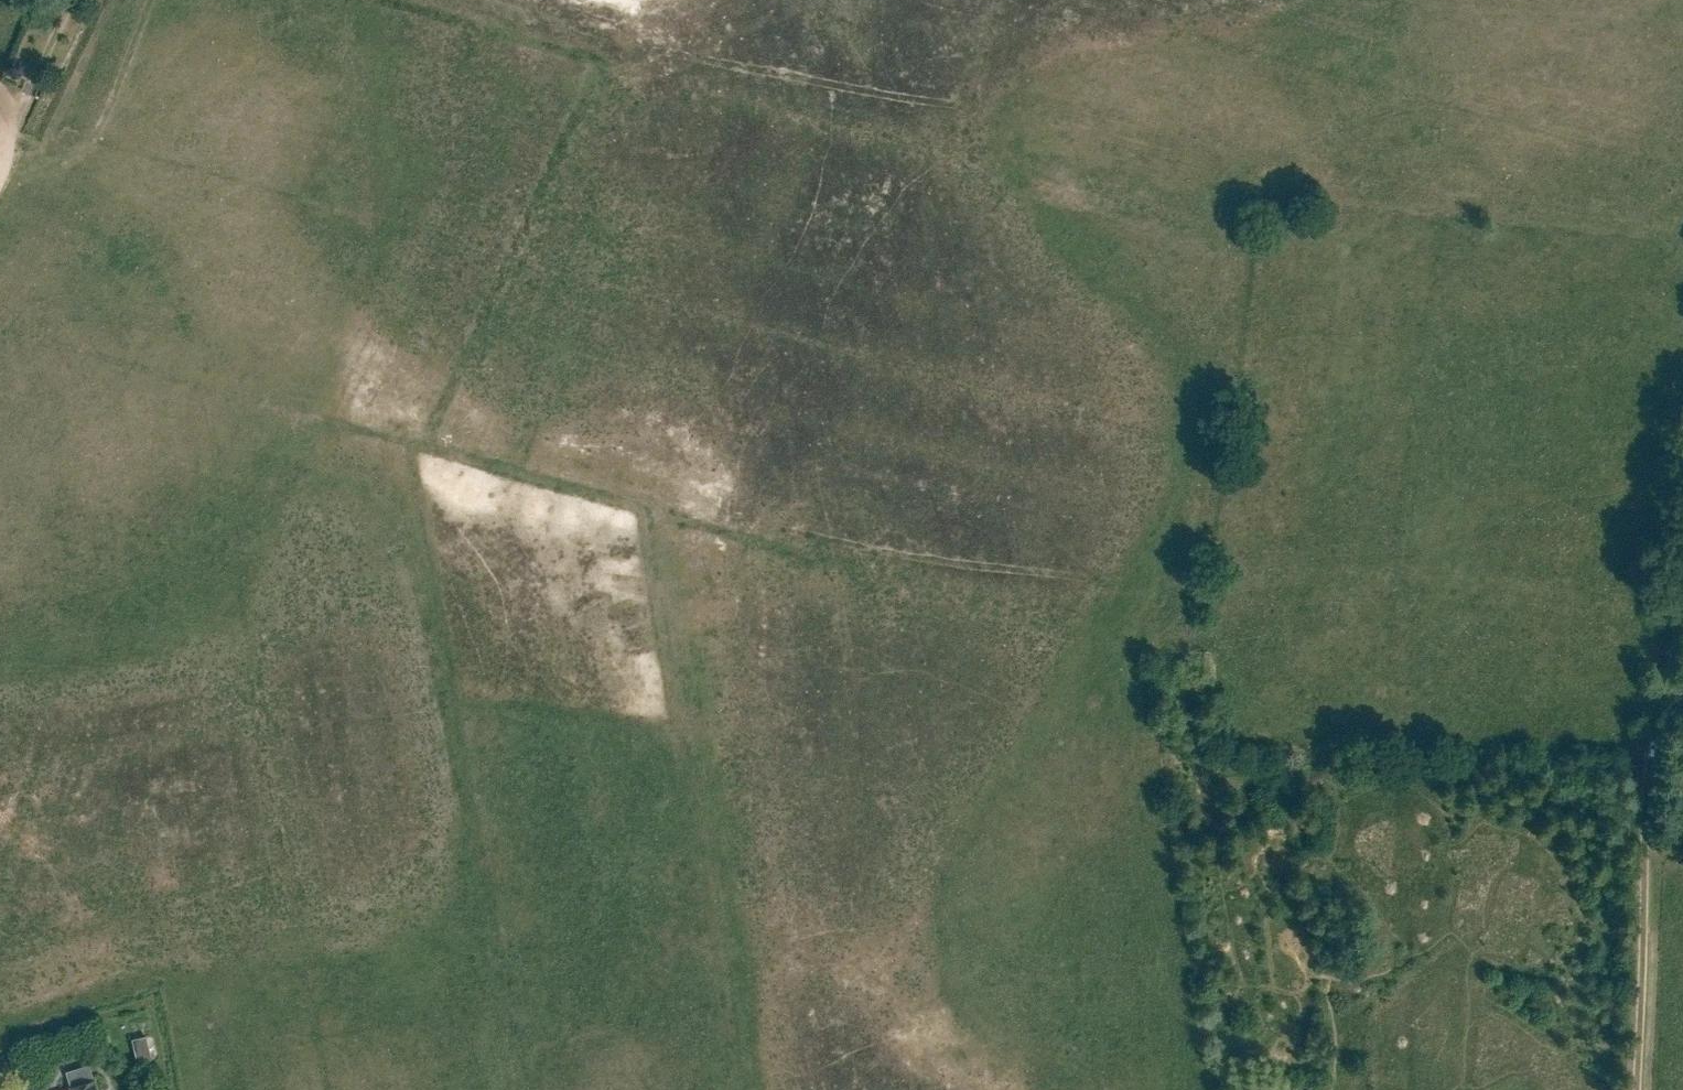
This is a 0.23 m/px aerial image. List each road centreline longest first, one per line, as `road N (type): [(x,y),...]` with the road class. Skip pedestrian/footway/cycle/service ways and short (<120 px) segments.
road 1 (unclassified): [(0,175),(84,0)]

